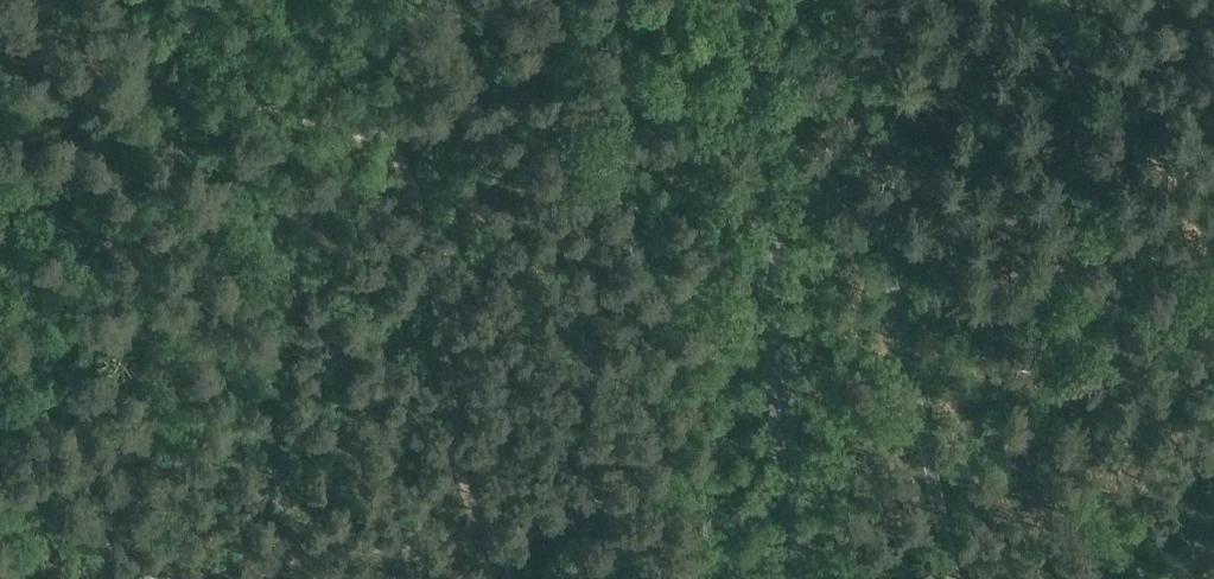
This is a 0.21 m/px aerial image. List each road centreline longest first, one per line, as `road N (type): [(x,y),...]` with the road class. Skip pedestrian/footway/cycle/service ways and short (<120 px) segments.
road 1 (track): [(488,536),(459,459),(421,203),(402,163),(374,138),(0,41)]
road 2 (secondary): [(807,578),(750,0)]

